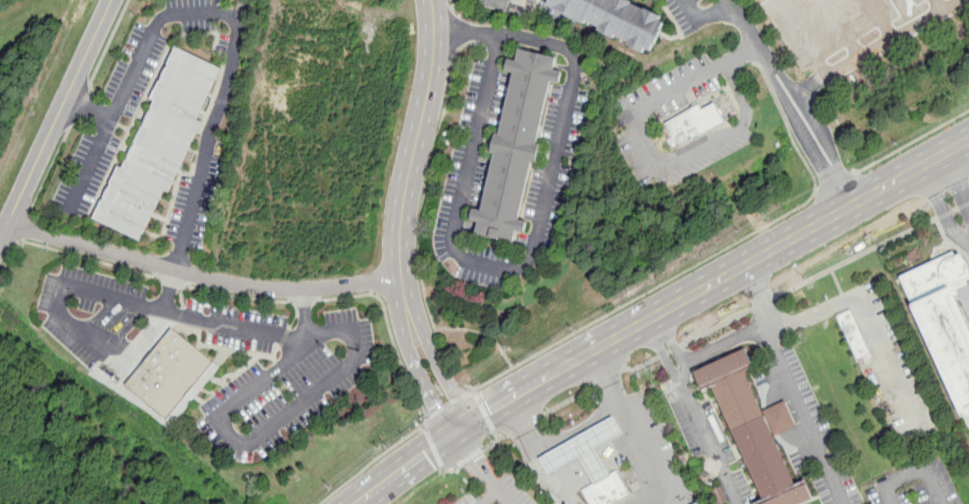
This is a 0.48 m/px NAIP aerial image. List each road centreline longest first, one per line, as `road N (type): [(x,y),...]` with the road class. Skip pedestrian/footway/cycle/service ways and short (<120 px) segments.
road 1 (secondary): [(968,139),(459,428),(360,503)]
road 2 (secondary): [(459,428),(413,329),(400,277),(408,179),(437,56),(433,0)]
road 3 (residential): [(0,242),(112,0)]

